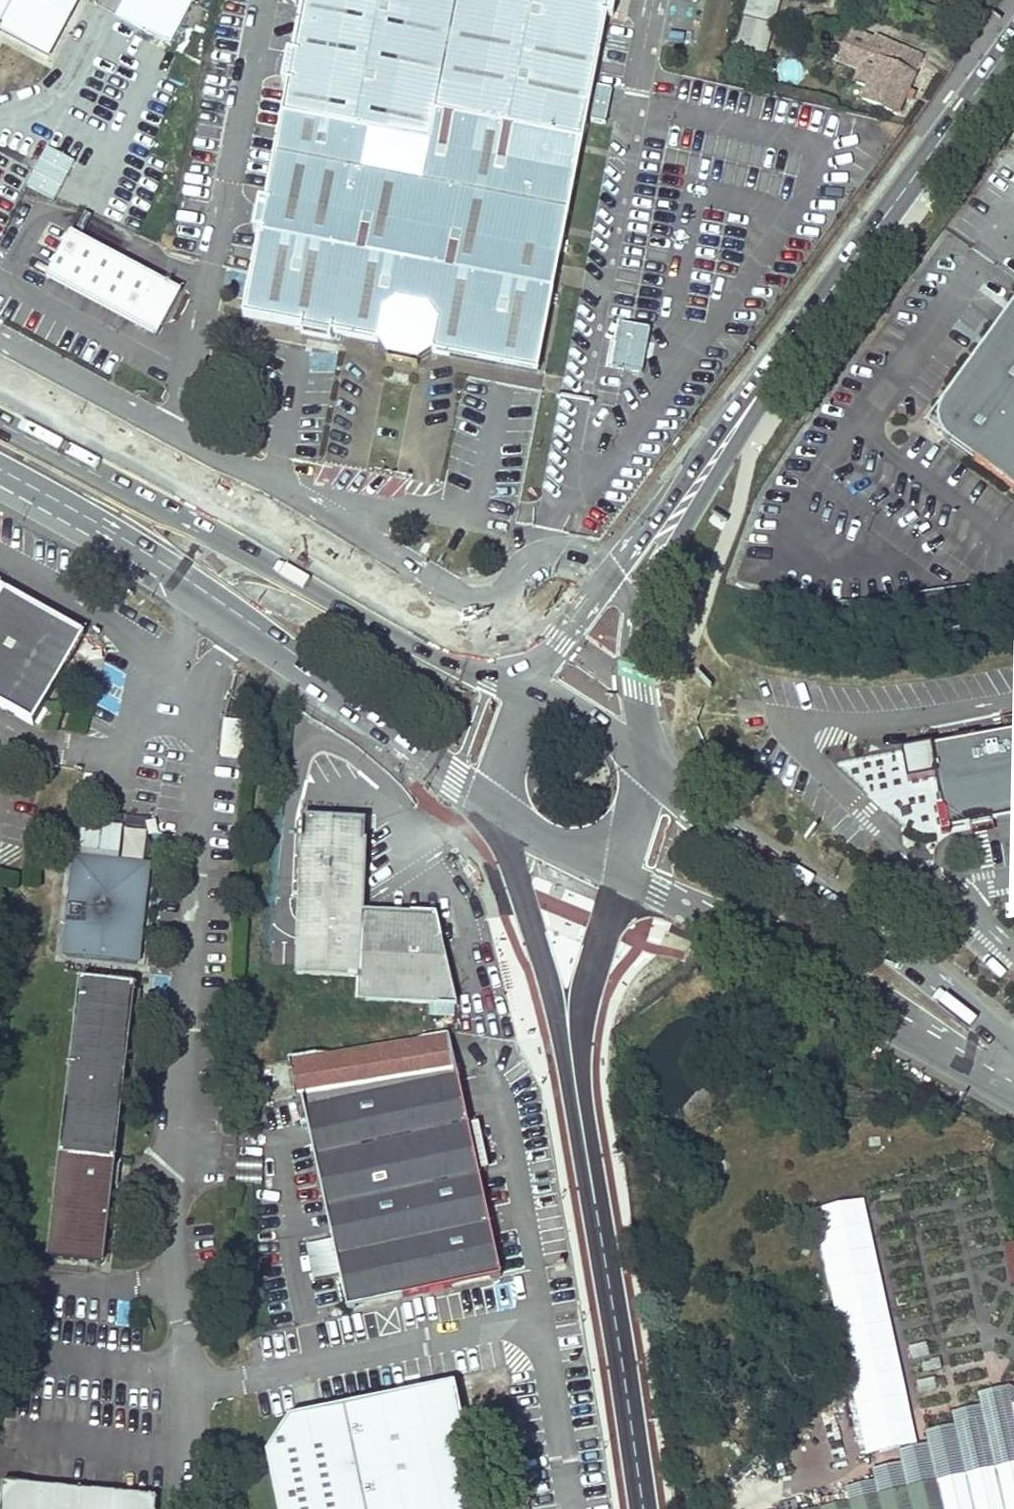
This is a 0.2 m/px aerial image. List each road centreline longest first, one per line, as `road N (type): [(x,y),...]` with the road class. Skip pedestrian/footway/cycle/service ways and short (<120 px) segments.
road 1 (primary): [(0,471),(189,581),(505,816)]
road 2 (primary): [(529,694),(0,415)]
road 3 (primary): [(1013,1044),(898,951),(695,809),(639,757)]
road 4 (secondary): [(743,416),(1013,47)]
road 5 (primary): [(620,877),(1013,1094)]
road 6 (secondary): [(644,1508),(574,1076)]
road 7 (secondary): [(639,757),(630,689),(638,613),(743,416)]
road 8 (secondary): [(743,416),(673,489),(573,619),(529,694)]
road 9 (secondary): [(505,816),(574,1076)]
road 10 (secondary): [(574,1076),(584,1001),(620,877)]
road 11 (primary): [(505,816),(620,877)]
road 12 (primary): [(639,757),(529,694)]
road 13 (secondary): [(529,694),(505,816)]
road 14 (secondary): [(620,877),(639,757)]

